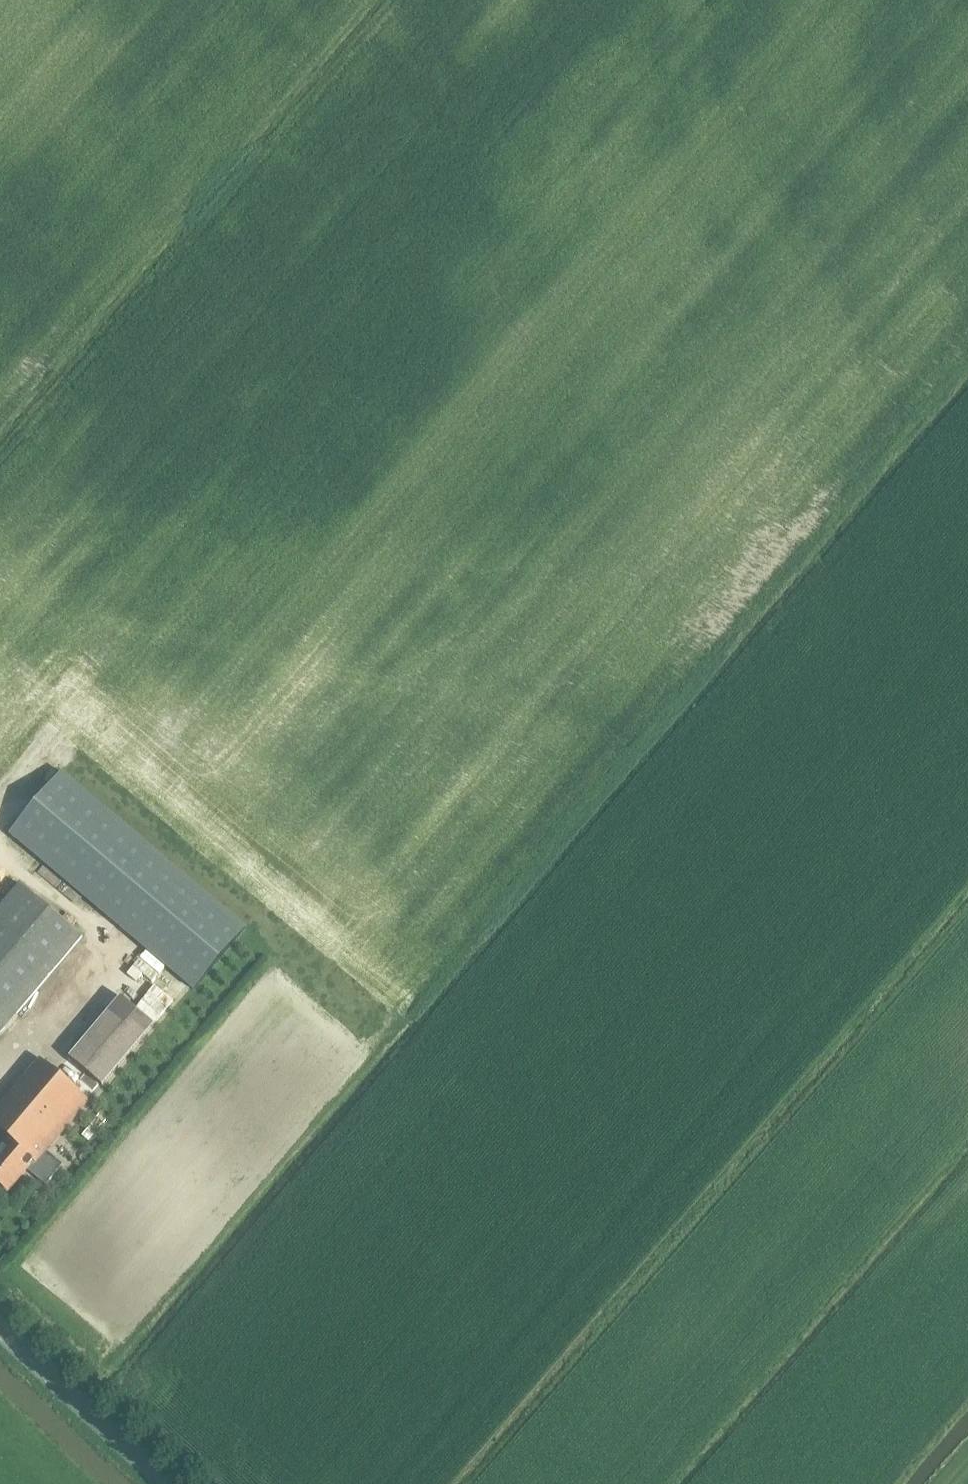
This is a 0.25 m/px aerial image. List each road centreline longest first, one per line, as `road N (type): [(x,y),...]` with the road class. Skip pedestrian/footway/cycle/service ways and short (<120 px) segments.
road 1 (unclassified): [(155,1483),(0,1338)]

